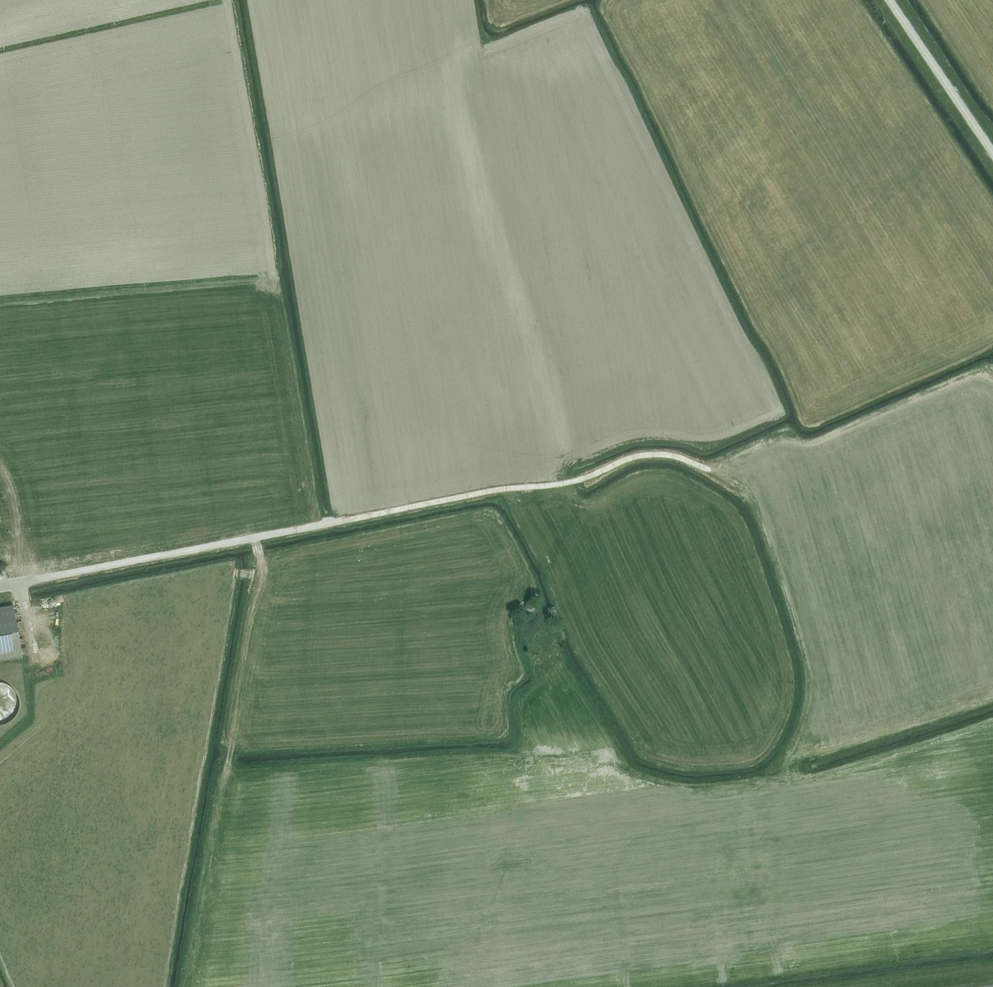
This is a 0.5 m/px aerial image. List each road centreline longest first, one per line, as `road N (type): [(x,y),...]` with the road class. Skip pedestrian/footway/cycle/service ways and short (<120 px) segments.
road 1 (unclassified): [(992,155),(889,0)]

